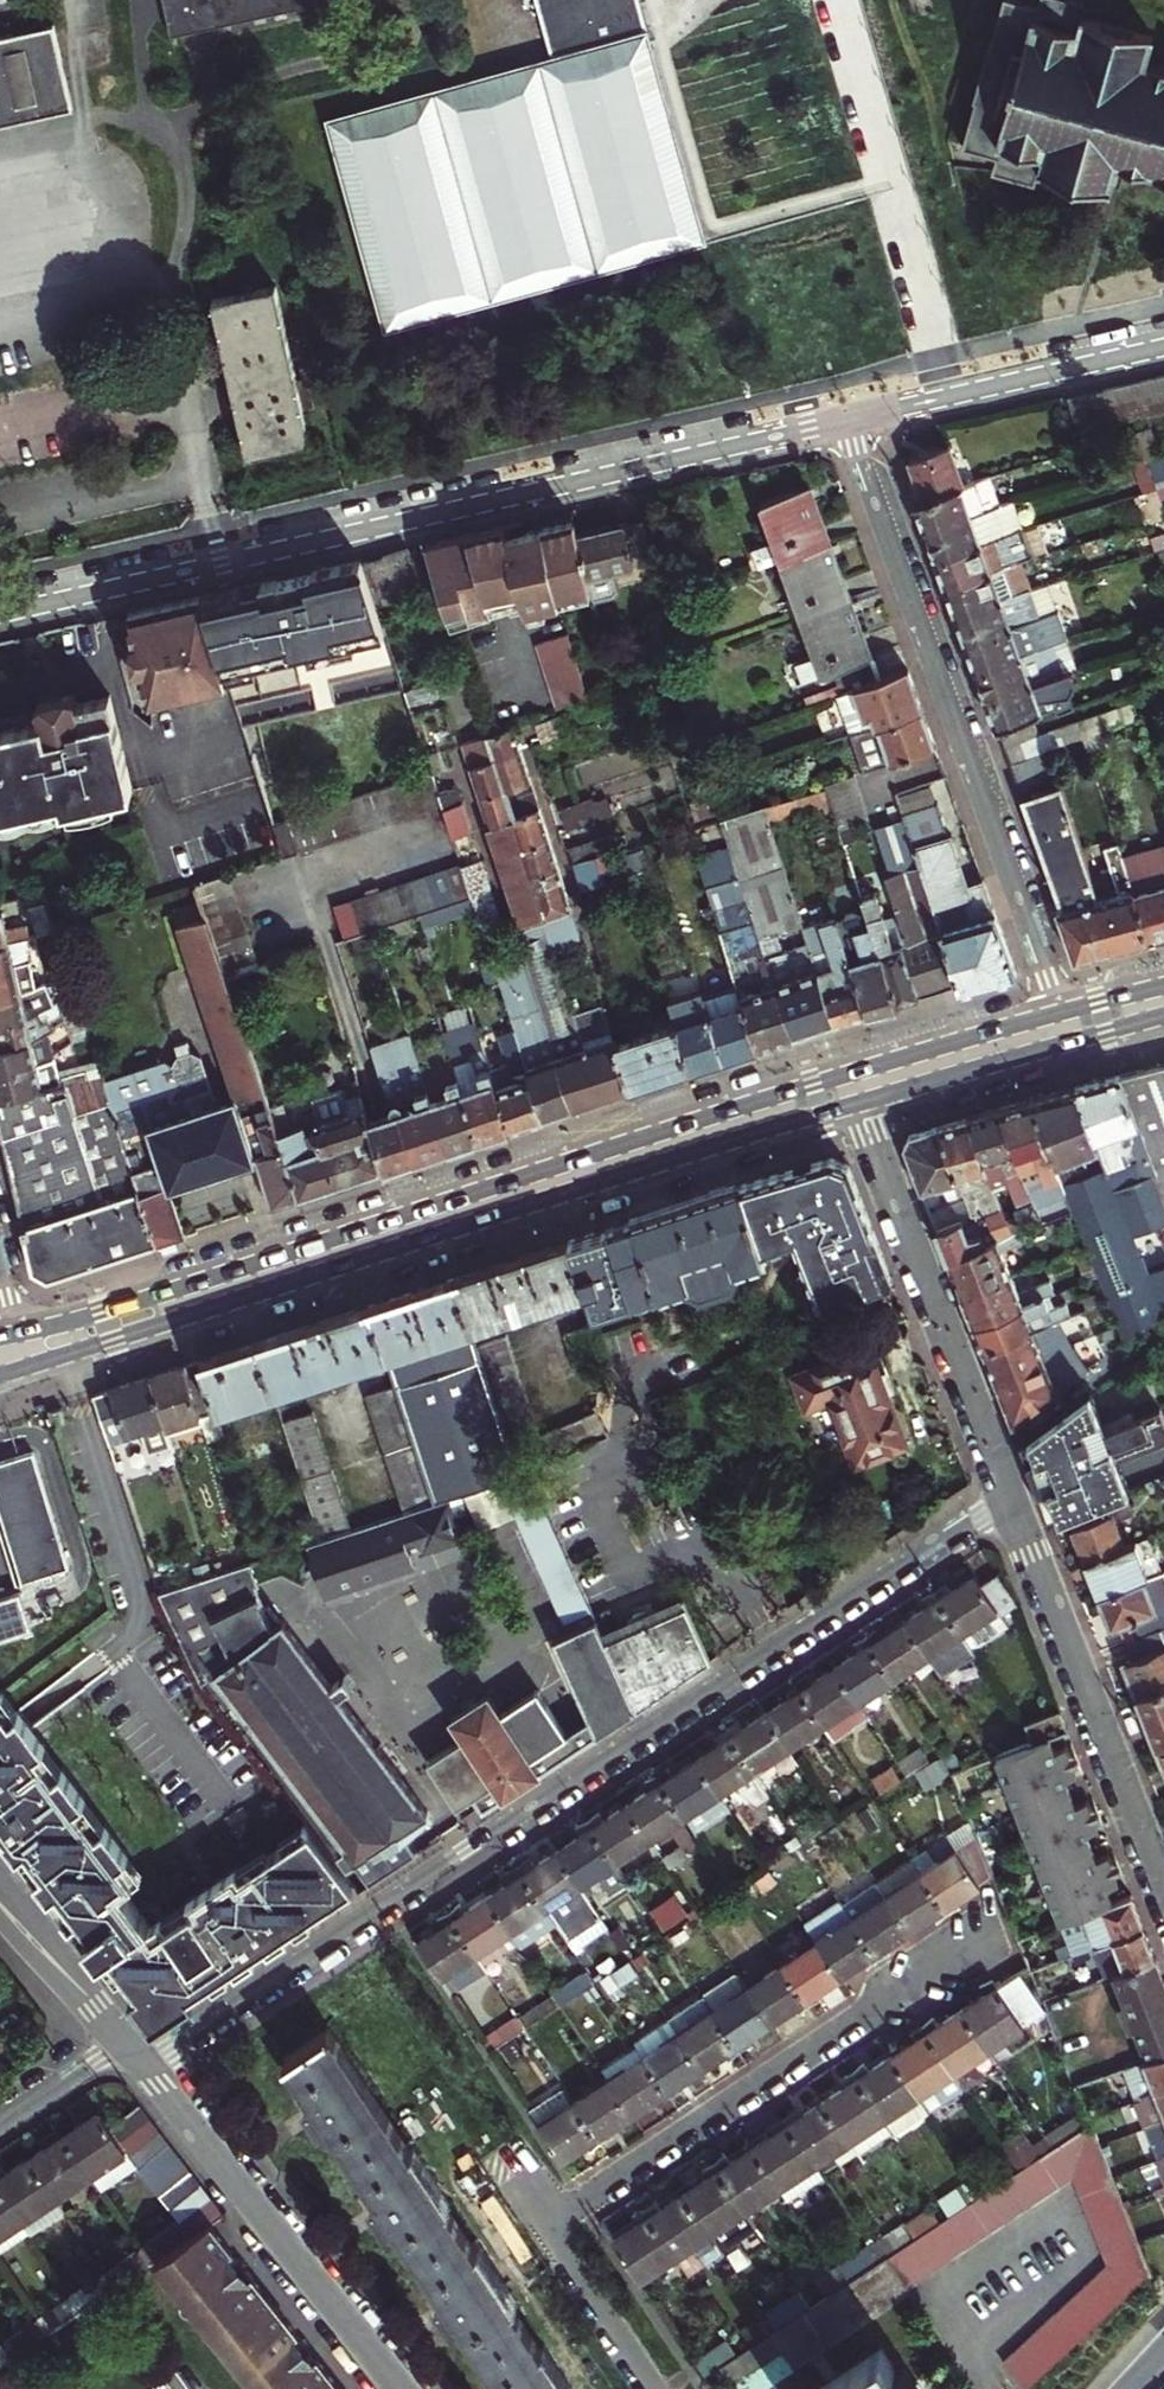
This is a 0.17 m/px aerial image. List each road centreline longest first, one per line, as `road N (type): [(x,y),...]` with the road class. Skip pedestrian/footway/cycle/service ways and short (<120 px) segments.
road 1 (residential): [(145,2066),(1009,1494)]
road 2 (secondary): [(19,1369),(857,1105)]
road 3 (secondary): [(846,1076),(11,1338)]
road 4 (residential): [(0,610),(846,409)]
road 5 (residential): [(1063,1014),(846,409)]
road 6 (residential): [(555,2222),(980,1943)]
road 7 (residential): [(1009,1494),(1163,1894)]
road 8 (residential): [(857,1105),(1009,1494)]
road 9 (residential): [(145,2066),(402,2388)]
road 10 (residential): [(846,409),(1163,333)]
road 11 (secondary): [(1063,1014),(846,1076)]
road 12 (secondary): [(857,1105),(1072,1040)]
road 13 (residential): [(0,1881),(125,2041)]
road 14 (residential): [(661,2388),(555,2222)]
road 15 (residential): [(0,2124),(125,2041)]

